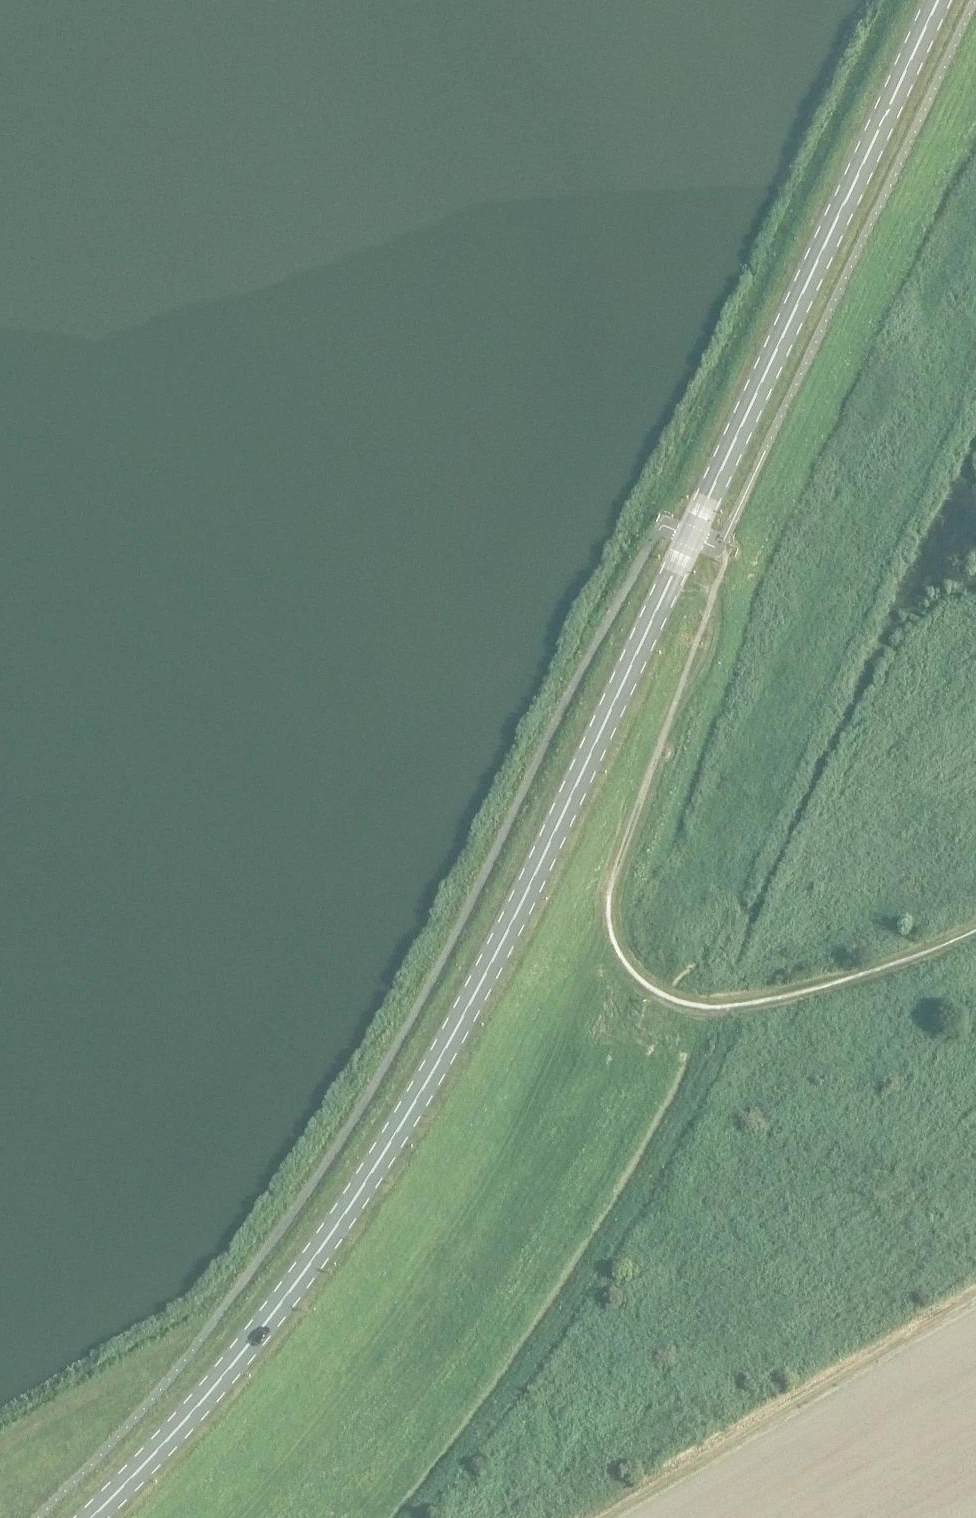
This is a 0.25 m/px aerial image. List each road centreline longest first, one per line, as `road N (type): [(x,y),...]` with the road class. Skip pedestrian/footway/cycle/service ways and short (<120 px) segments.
road 1 (secondary): [(88,1517),(244,1348),(404,1117),(511,921),(936,0)]

